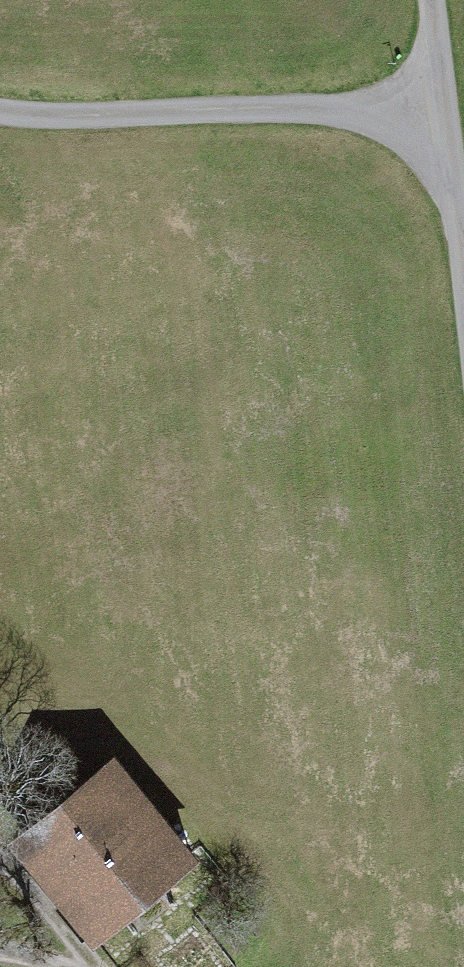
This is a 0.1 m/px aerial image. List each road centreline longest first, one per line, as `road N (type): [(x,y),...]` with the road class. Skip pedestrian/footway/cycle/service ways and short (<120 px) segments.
road 1 (unclassified): [(442,107),(75,117),(0,111)]
road 2 (unclassified): [(463,287),(442,107)]

